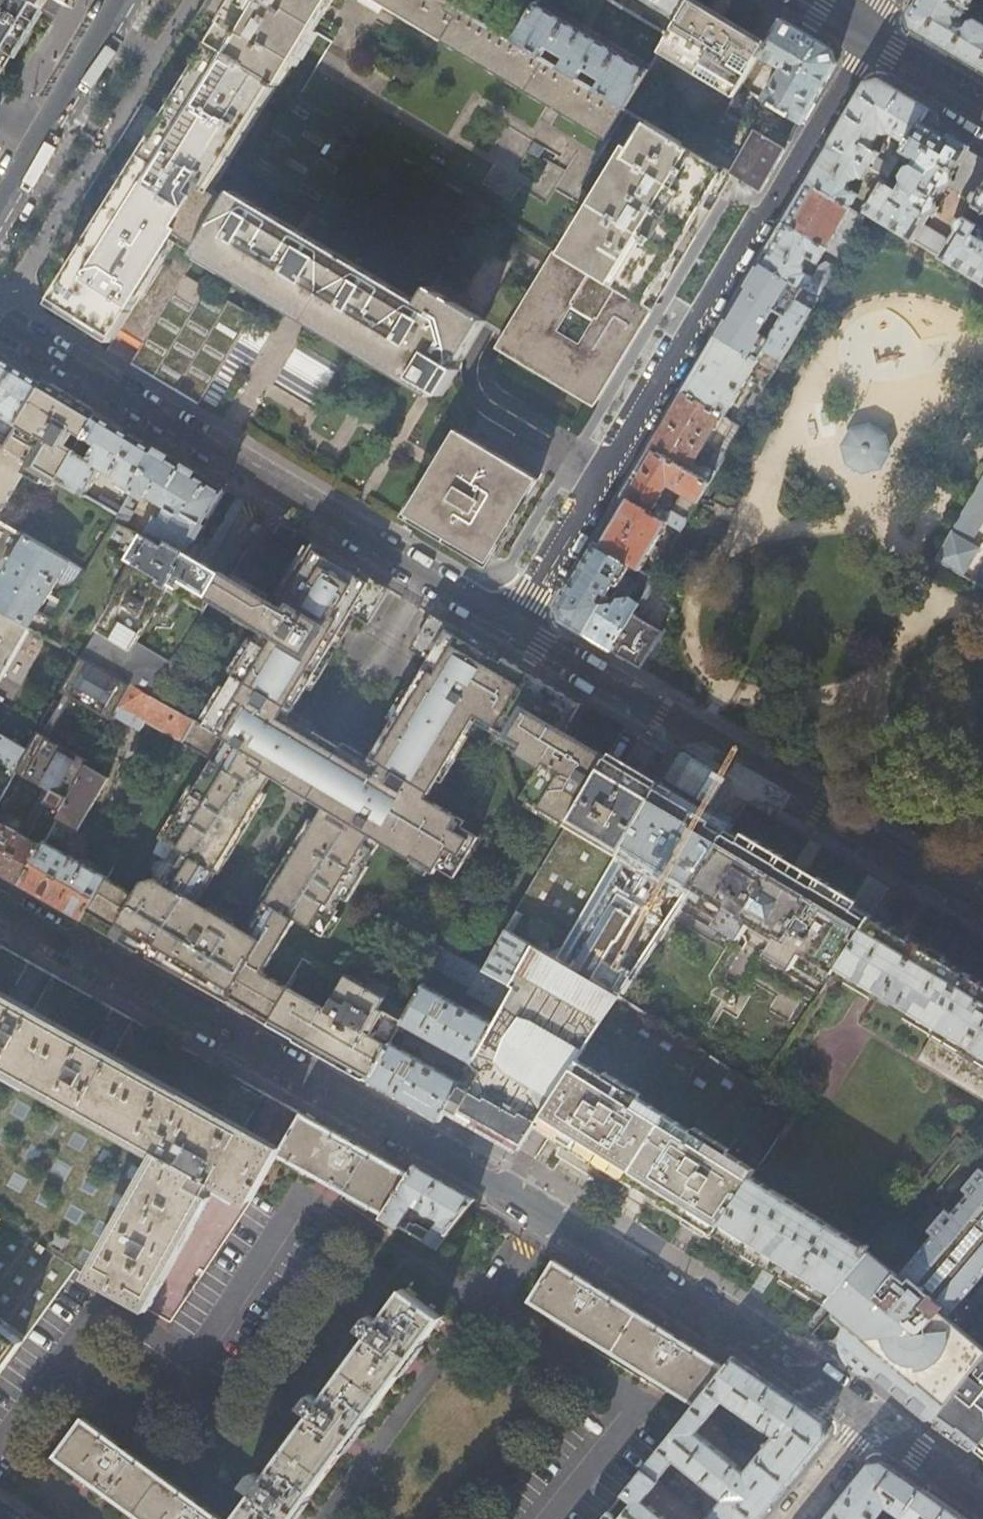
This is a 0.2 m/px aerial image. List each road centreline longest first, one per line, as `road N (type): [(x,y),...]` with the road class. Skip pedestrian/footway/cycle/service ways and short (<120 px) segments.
road 1 (residential): [(0,908),(744,1333),(869,1419)]
road 2 (residential): [(867,38),(799,160),(505,622)]
road 3 (residential): [(505,622),(0,327)]
road 4 (residential): [(982,910),(505,622)]
road 5 (residential): [(126,0),(40,147)]
road 6 (residential): [(869,1419),(982,1503)]
road 7 (tertiary): [(982,113),(867,38)]
road 8 (residential): [(789,1518),(869,1419)]

